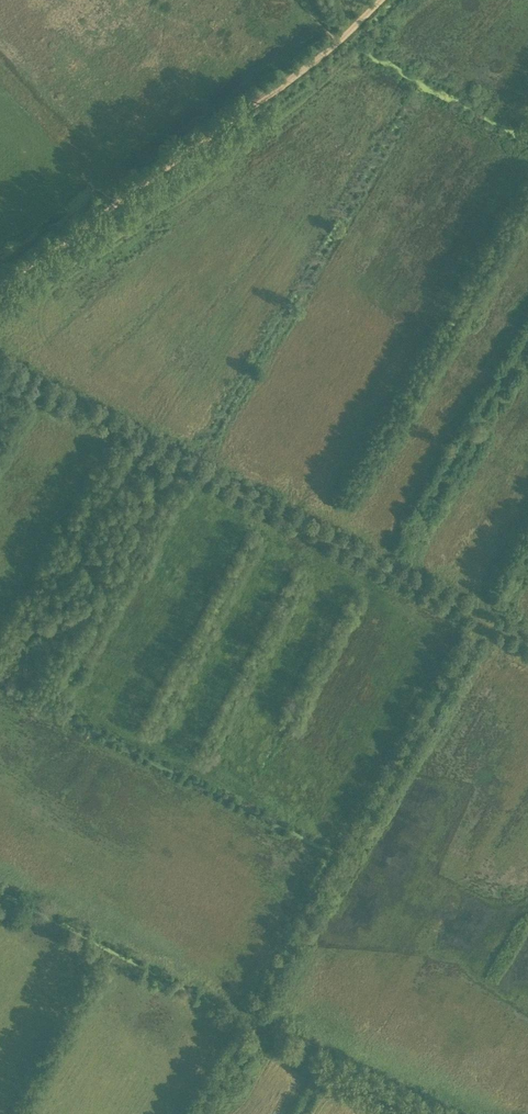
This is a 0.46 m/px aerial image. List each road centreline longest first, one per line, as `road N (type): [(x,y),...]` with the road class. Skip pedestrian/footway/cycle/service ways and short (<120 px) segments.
road 1 (track): [(193,1113),(478,627),(485,629)]
road 2 (track): [(0,362),(485,629)]
road 3 (track): [(0,287),(339,40),(379,0)]

